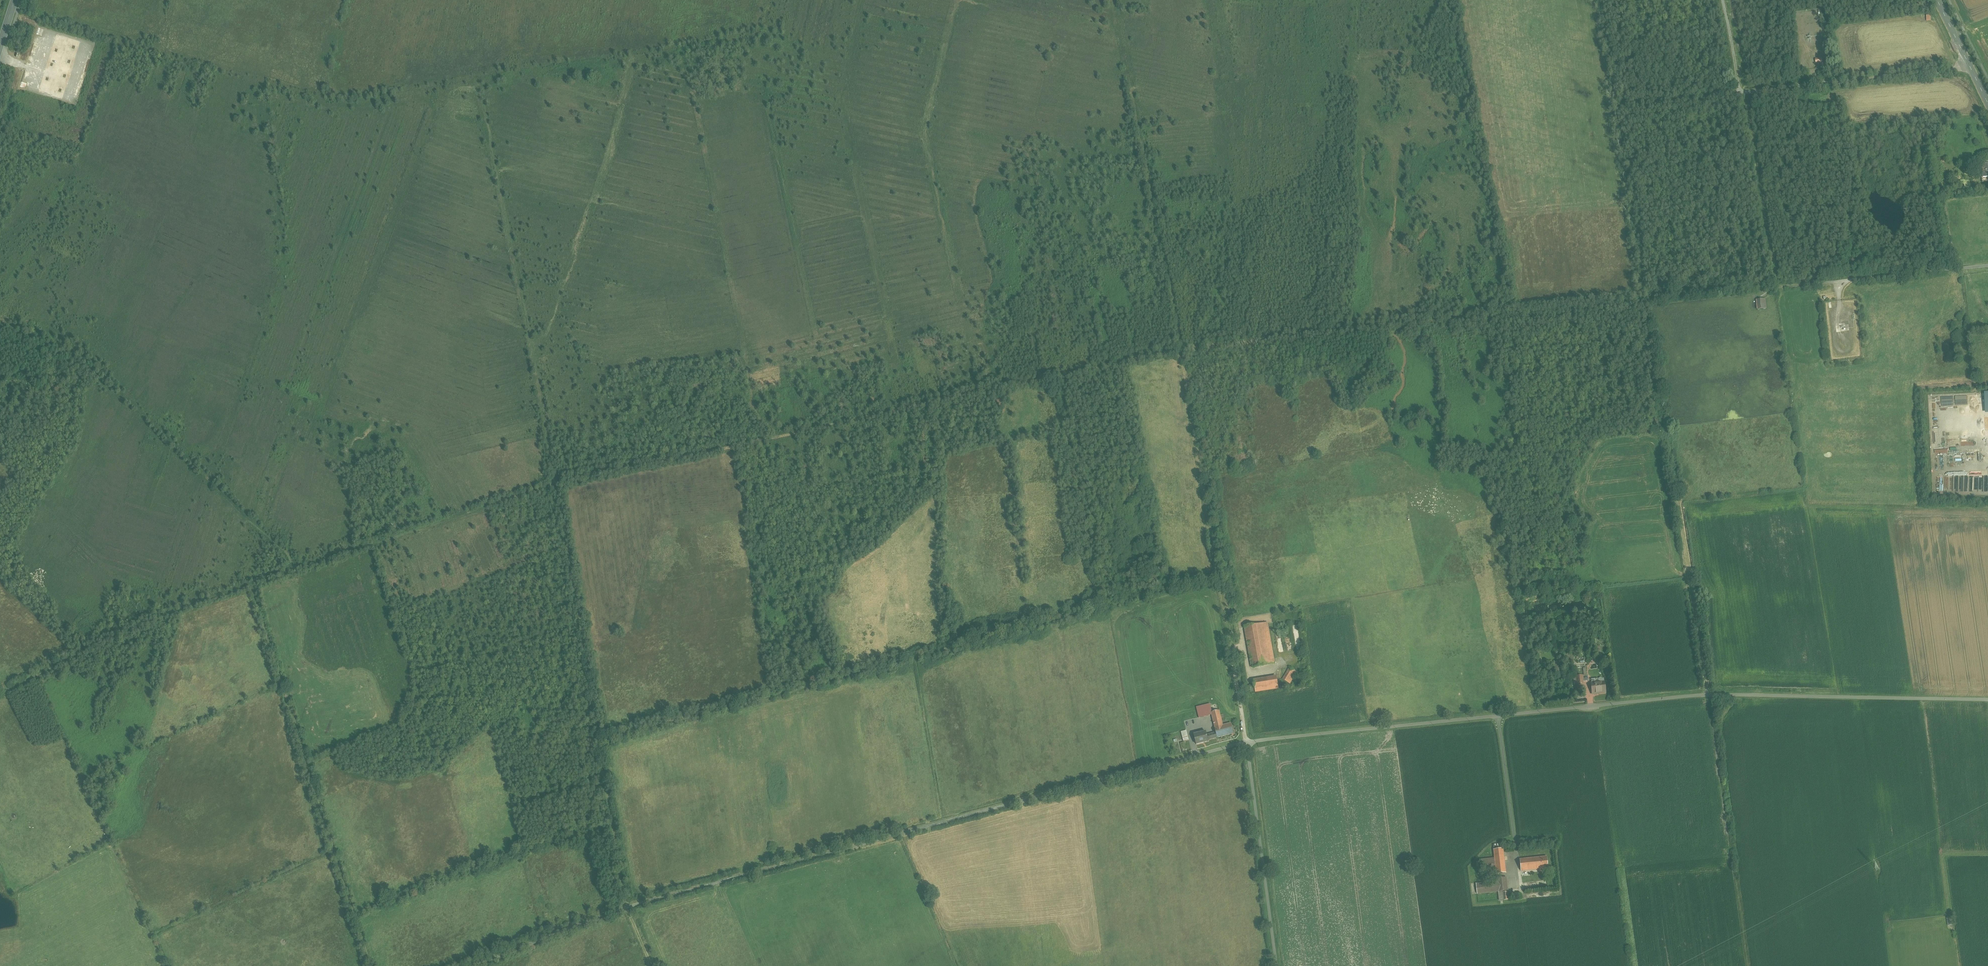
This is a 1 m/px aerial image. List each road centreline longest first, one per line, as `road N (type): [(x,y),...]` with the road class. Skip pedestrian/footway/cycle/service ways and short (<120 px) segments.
road 1 (track): [(475,965),(627,908),(1197,755)]
road 2 (unclassified): [(1247,743),(1692,696),(1987,700)]
road 3 (track): [(1987,266),(1756,295)]
road 4 (unclassified): [(1276,965),(1247,743)]

